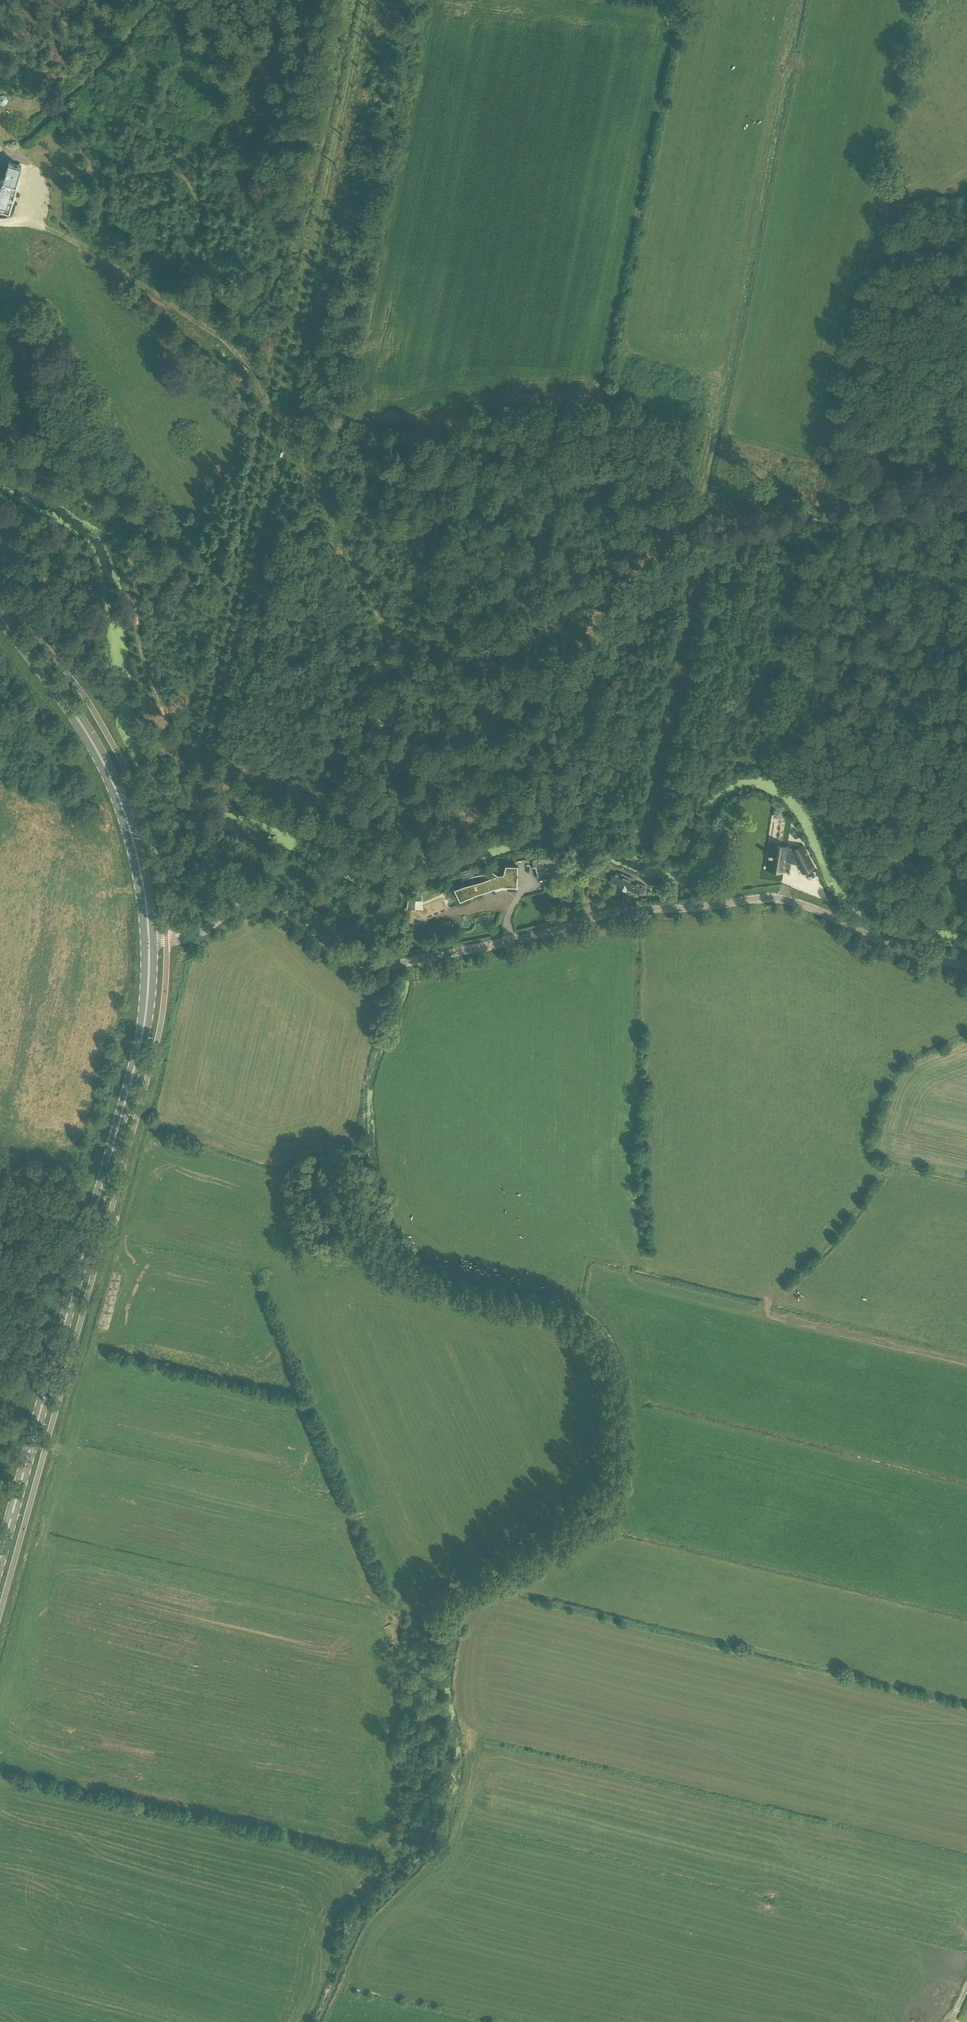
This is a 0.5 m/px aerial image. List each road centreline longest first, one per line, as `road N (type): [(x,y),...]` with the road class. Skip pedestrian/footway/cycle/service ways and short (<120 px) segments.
road 1 (track): [(907,743),(953,504),(950,490),(935,486),(782,510),(679,540),(530,711),(505,713),(416,688),(243,363),(270,324),(312,131),(284,49),(236,0)]
road 2 (unclassified): [(966,964),(920,957),(775,895),(607,909),(469,951),(371,965),(353,964),(264,903),(238,906),(194,936),(149,938)]
road 3 (track): [(194,779),(223,801),(256,805),(290,777),(327,779),(345,786),(374,835),(391,844),(561,824),(678,858),(689,850),(703,791),(726,767),(840,769),(907,743)]
road 4 (track): [(194,779),(259,458),(367,0)]
road 5 (primary): [(0,1558),(146,1045),(149,938)]
road 6 (track): [(0,457),(102,513),(120,535),(135,576),(142,652),(179,759),(194,779)]
road 7 (primary): [(149,938),(139,860),(118,794),(91,738),(0,615)]
road 8 (track): [(243,363),(227,340),(35,218)]
road 9 (track): [(0,222),(35,218),(37,180),(13,149),(0,152)]

